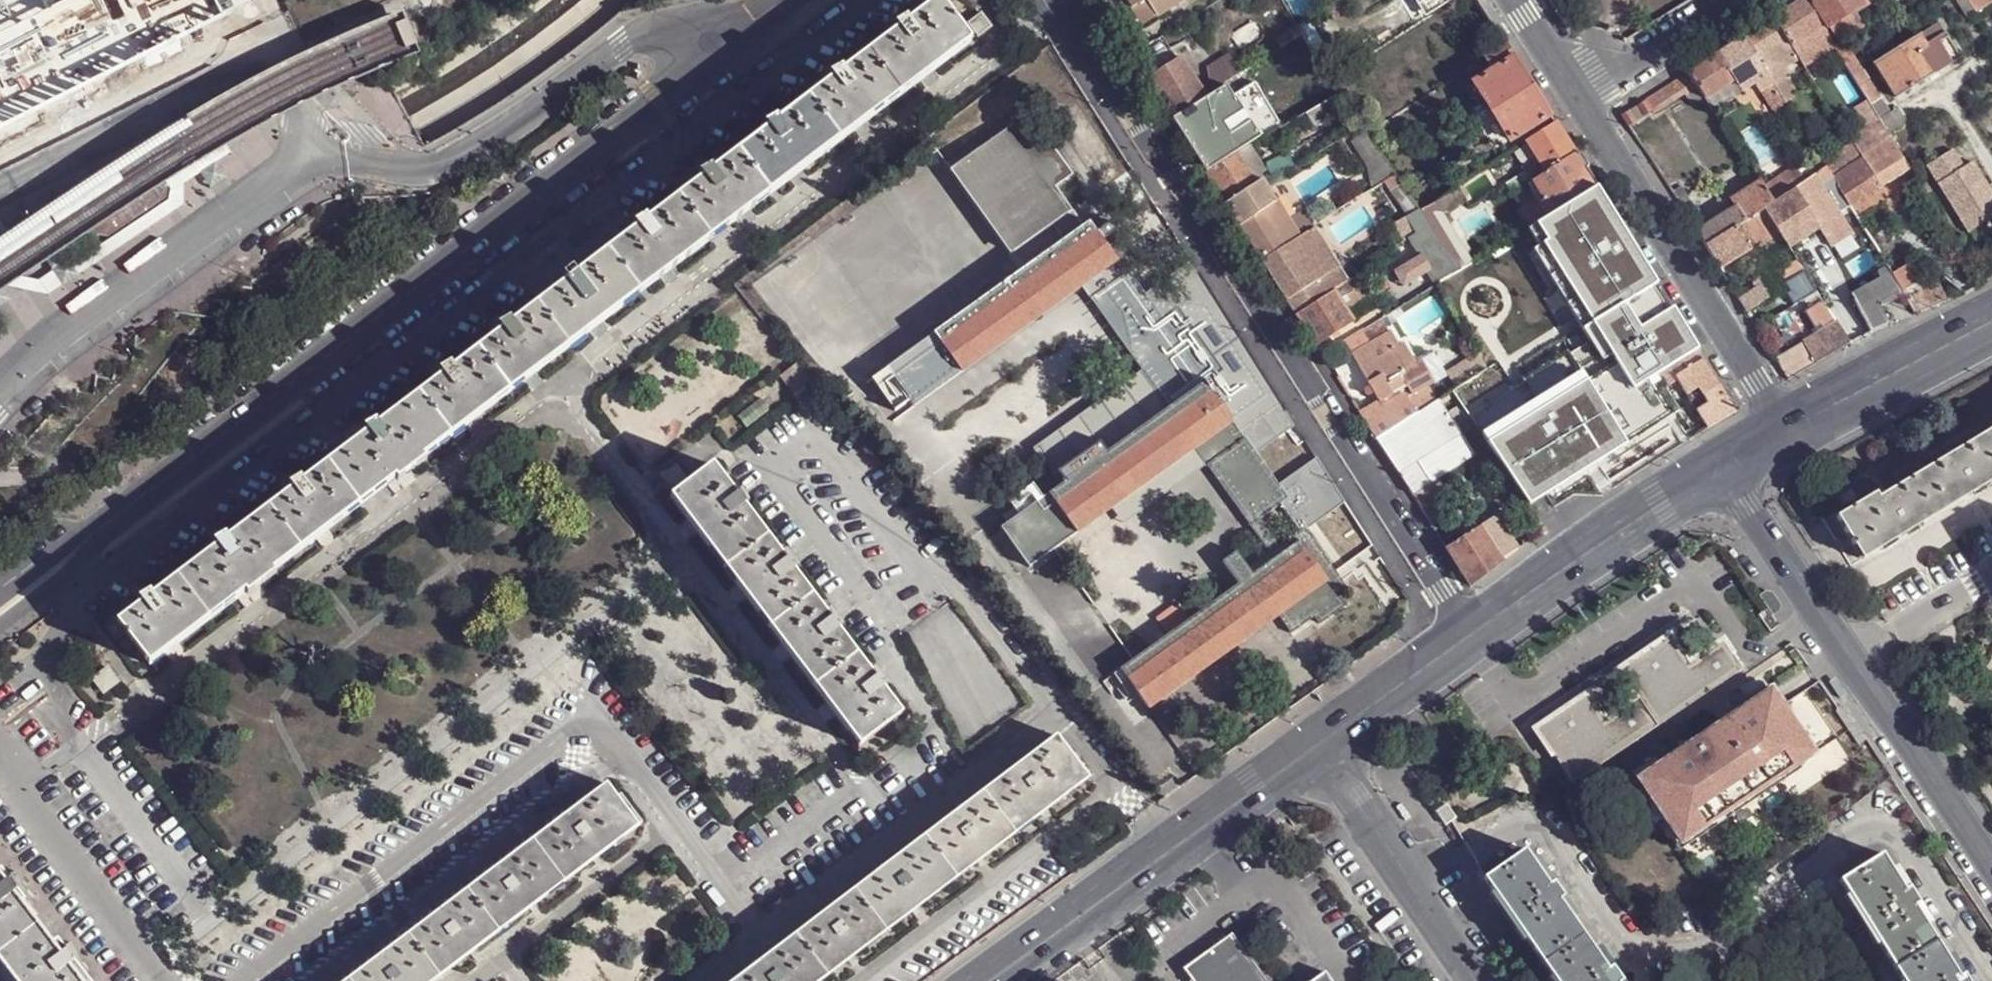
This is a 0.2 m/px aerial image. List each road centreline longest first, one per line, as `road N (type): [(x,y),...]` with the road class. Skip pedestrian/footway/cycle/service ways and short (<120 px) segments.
road 1 (residential): [(625,129),(114,515),(0,612)]
road 2 (residential): [(1057,0),(1469,634)]
road 3 (residential): [(1991,877),(1716,469)]
road 4 (secondary): [(987,980),(1317,740)]
road 5 (residential): [(1580,102),(1784,431)]
road 6 (secondary): [(1469,634),(1716,469)]
road 7 (residential): [(1317,740),(1483,980)]
road 8 (secondary): [(1784,431),(1991,323)]
road 9 (residential): [(1745,0),(1580,102)]
road 10 (secondary): [(1317,740),(1469,634)]
road 11 (residential): [(1516,0),(1580,102)]

